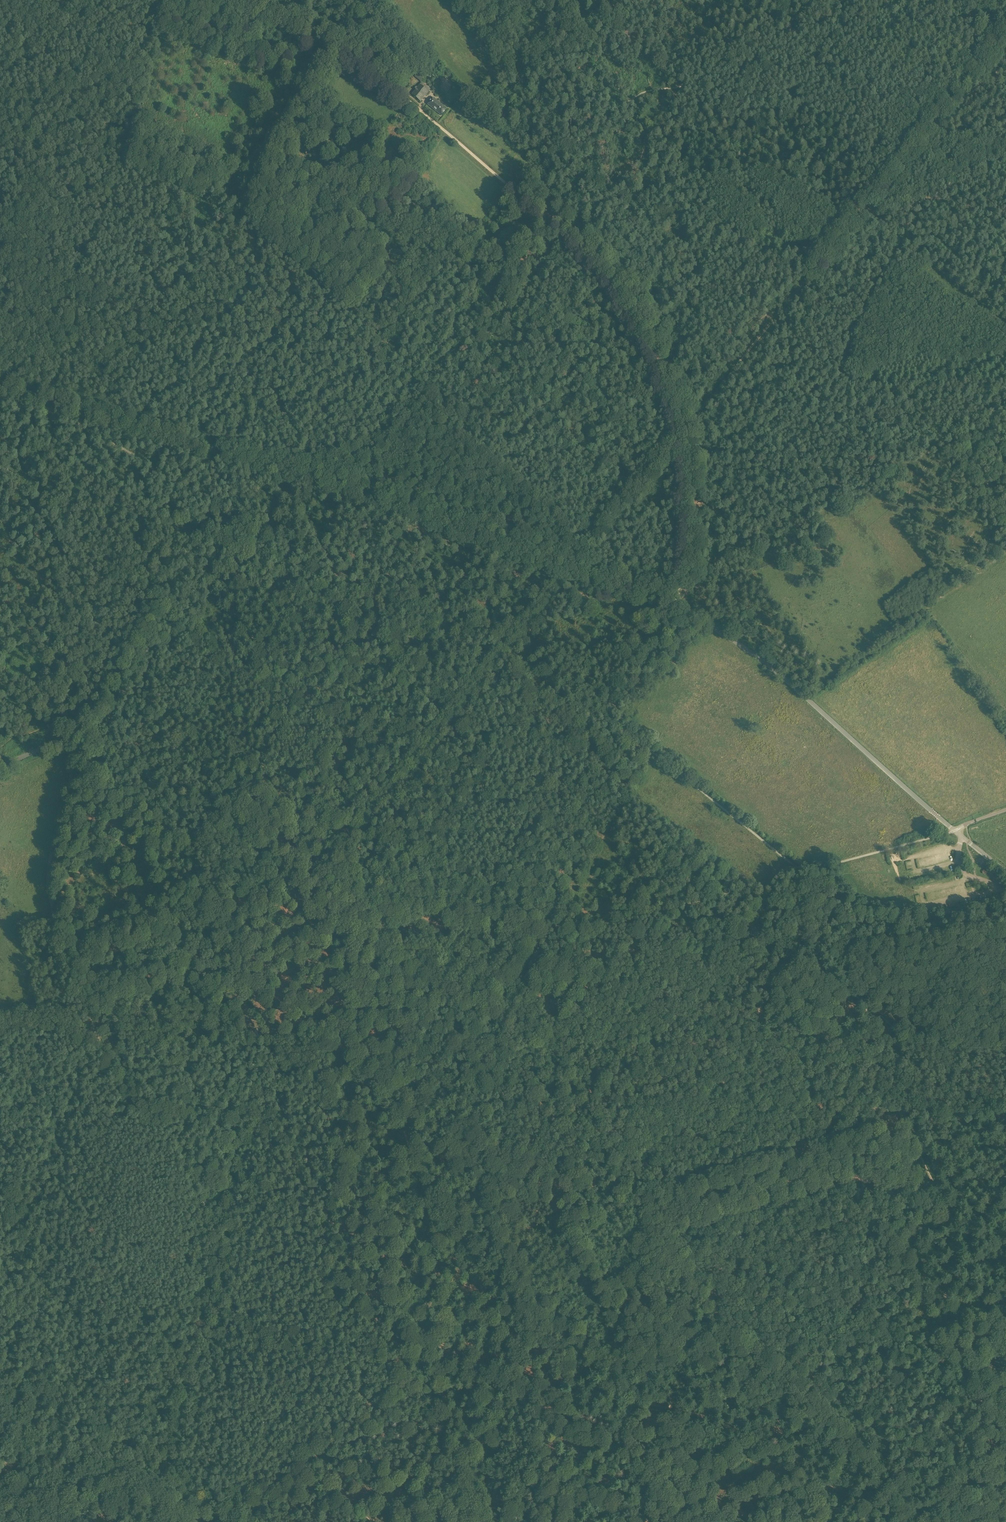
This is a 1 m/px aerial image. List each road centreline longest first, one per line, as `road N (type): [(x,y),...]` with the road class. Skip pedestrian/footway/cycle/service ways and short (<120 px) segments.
road 1 (unclassified): [(0,766),(95,722),(150,625),(247,559),(280,492),(298,475),(354,483),(533,551)]
road 2 (unclassified): [(1005,873),(761,659),(668,603),(533,551)]
road 3 (track): [(1005,34),(678,438)]
road 4 (track): [(334,1152),(324,1289),(388,1326),(401,1361),(377,1407),(305,1448),(296,1477),(372,1521)]
road 5 (track): [(298,475),(312,457),(387,428),(405,412),(494,293),(536,210)]
road 6 (track): [(536,210),(588,256),(628,312),(678,438)]
road 7 (track): [(372,69),(536,210)]
road 8 (track): [(334,1157),(299,1170),(301,1125),(290,1115),(257,1114),(223,1175)]
road 9 (track): [(867,1009),(931,1180)]
road 10 (track): [(678,438),(686,540),(673,606)]
road 11 (track): [(931,1180),(1005,1330)]
road 12 (track): [(867,1009),(818,943),(827,893),(817,874)]
road 13 (track): [(190,0),(266,17),(330,46)]

